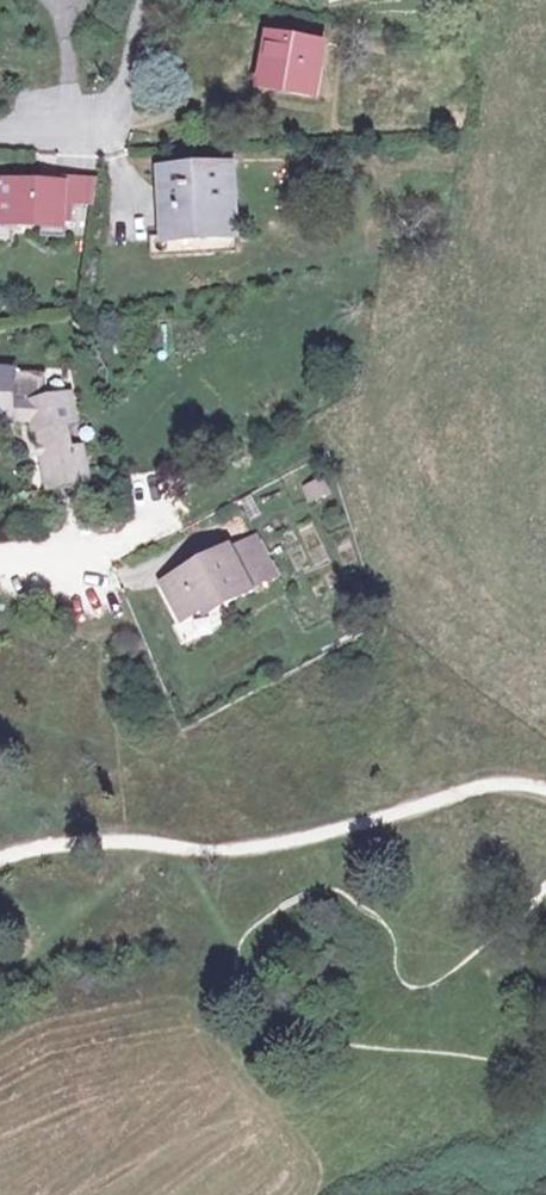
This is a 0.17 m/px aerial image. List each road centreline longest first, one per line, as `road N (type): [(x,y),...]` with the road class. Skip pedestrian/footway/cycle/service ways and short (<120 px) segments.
road 1 (residential): [(140,0),(121,66),(102,76),(0,82)]

